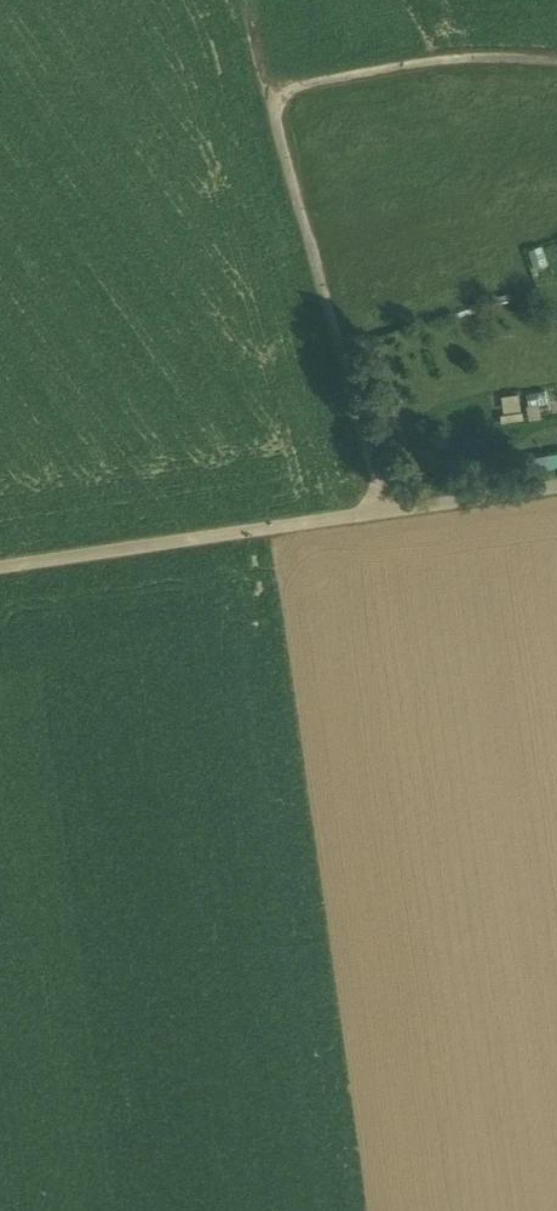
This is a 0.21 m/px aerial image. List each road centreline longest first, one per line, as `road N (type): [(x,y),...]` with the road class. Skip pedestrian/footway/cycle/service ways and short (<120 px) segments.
road 1 (track): [(388,511),(269,100),(324,80),(435,61),(556,62)]
road 2 (track): [(556,487),(0,568)]

